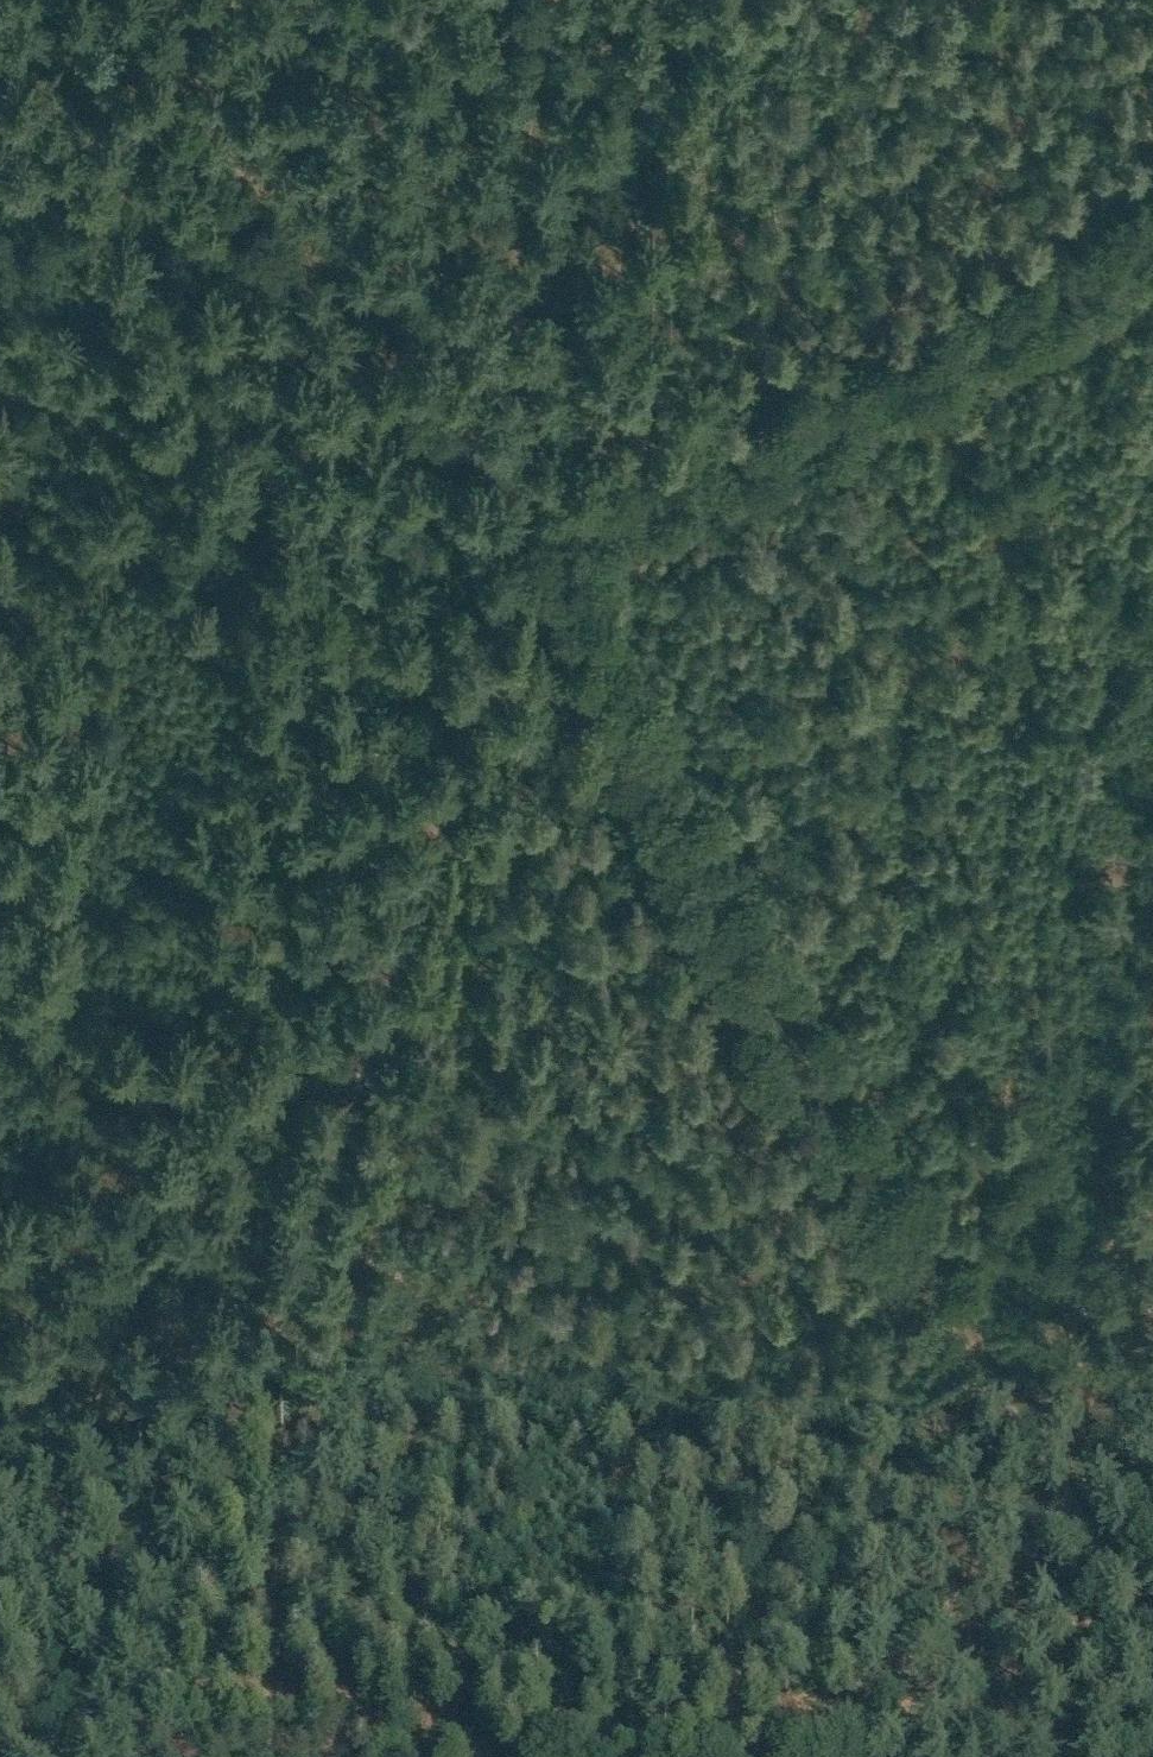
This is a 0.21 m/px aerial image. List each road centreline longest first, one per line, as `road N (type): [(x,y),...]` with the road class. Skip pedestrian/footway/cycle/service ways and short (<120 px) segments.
road 1 (track): [(1152,1615),(904,1228),(821,1083),(567,551),(538,518),(208,464),(0,389)]
road 2 (track): [(154,1756),(538,518)]
road 3 (track): [(1152,235),(887,392),(576,528),(538,518)]
road 4 (track): [(538,518),(336,241),(126,0)]
road 5 (track): [(538,518),(524,332),(525,171),(563,0)]
road 6 (track): [(104,1756),(0,1525)]

